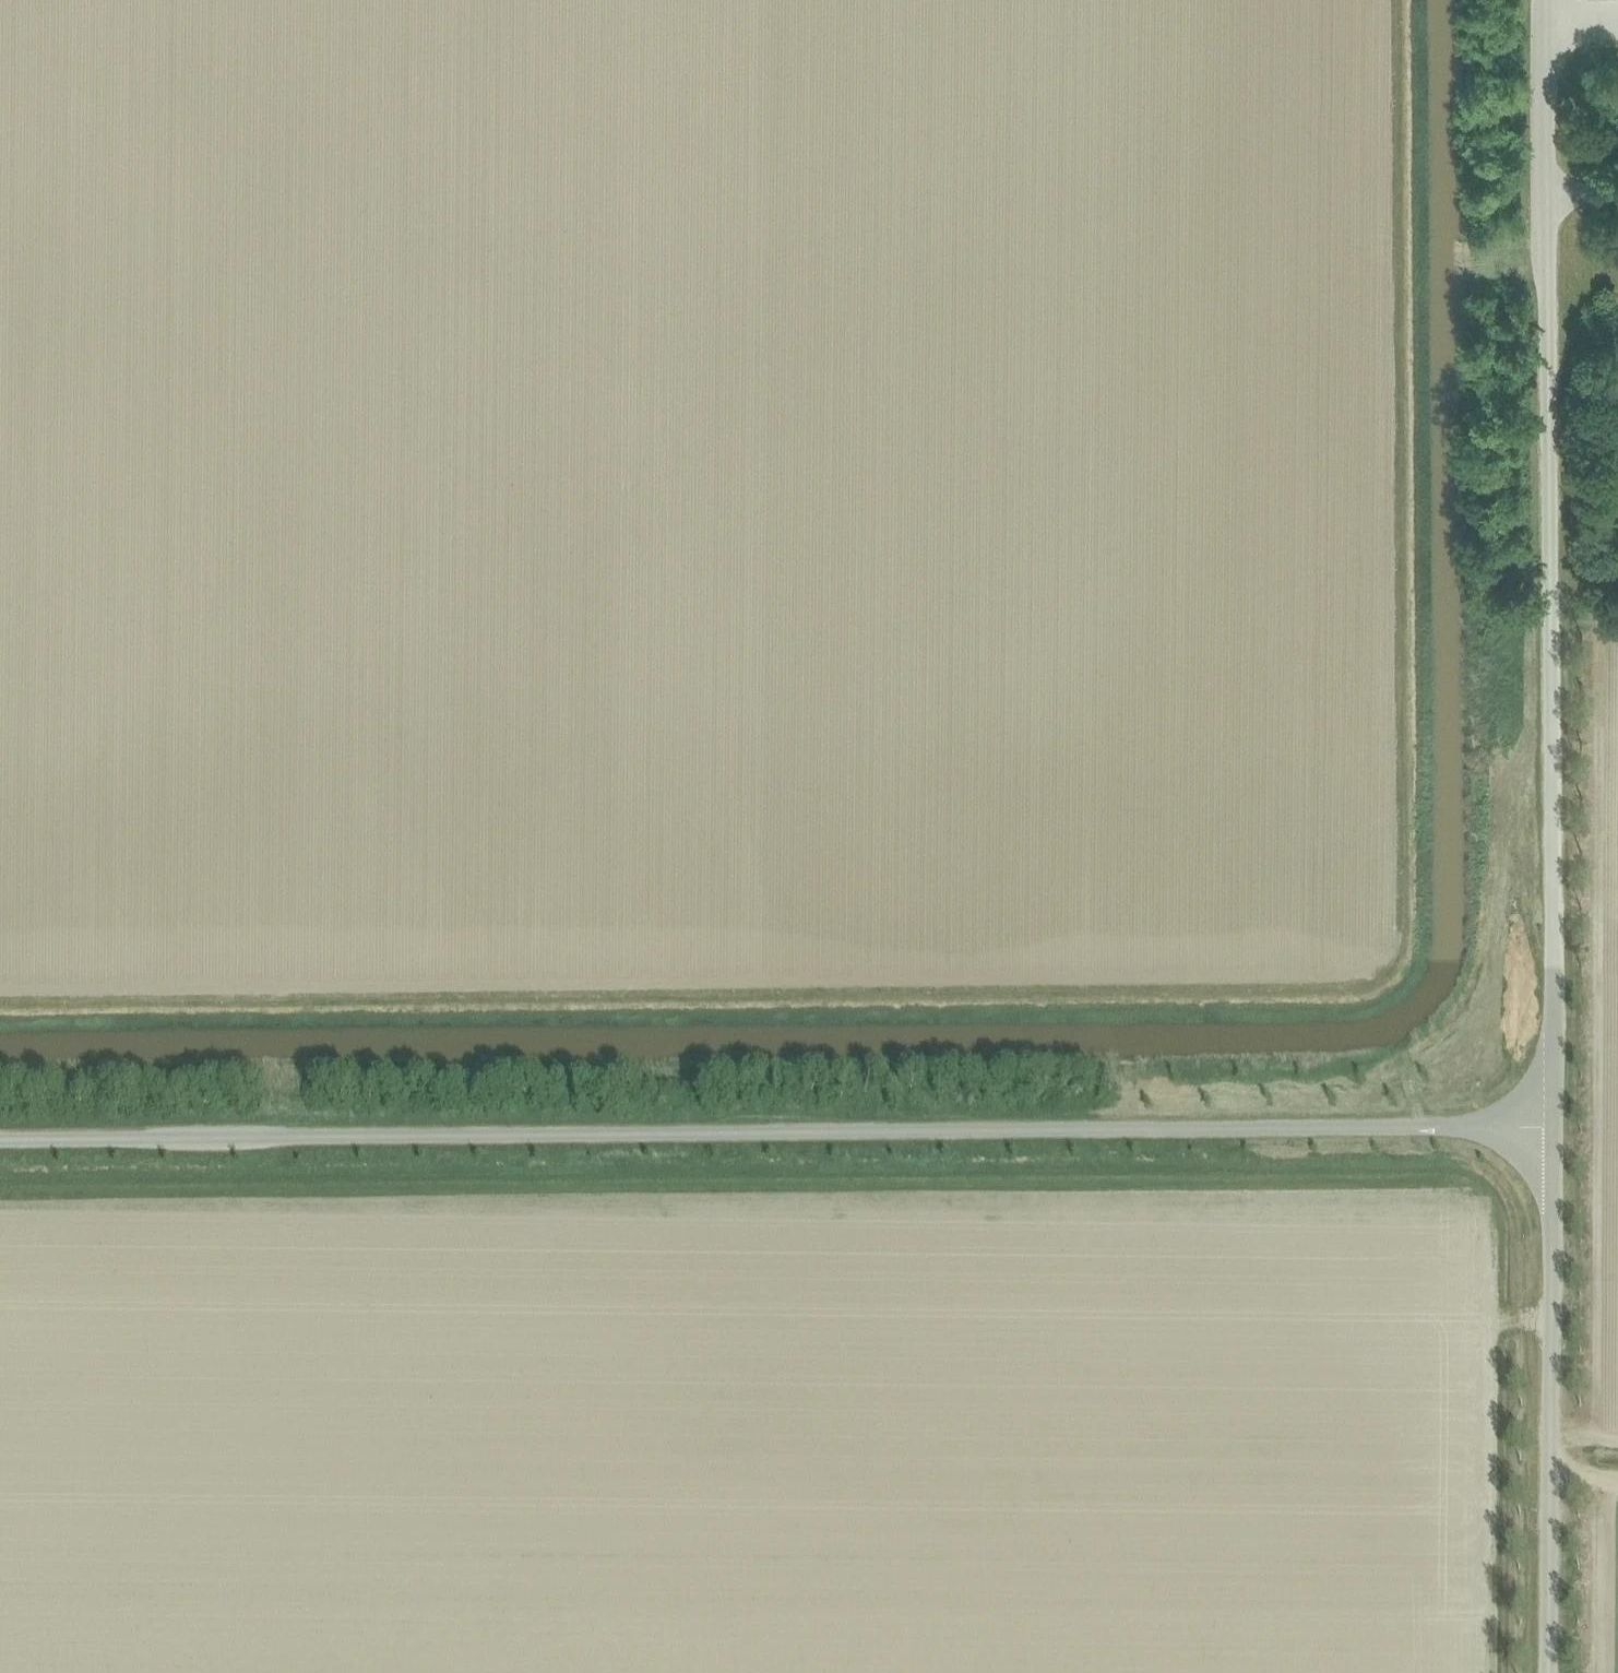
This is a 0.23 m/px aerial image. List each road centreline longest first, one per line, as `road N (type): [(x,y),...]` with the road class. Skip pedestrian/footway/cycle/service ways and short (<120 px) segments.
road 1 (unclassified): [(0,1139),(1553,1127)]
road 2 (unclassified): [(1553,1127),(1543,0)]
road 3 (unclassified): [(1547,1672),(1553,1127)]

